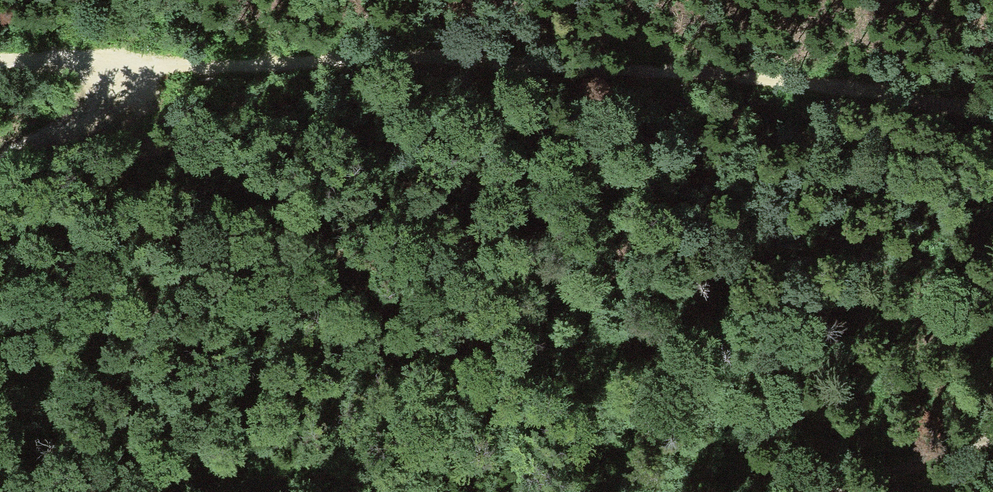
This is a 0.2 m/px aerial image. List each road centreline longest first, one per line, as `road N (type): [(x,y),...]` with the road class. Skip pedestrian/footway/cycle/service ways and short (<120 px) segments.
road 1 (track): [(0,71),(519,64),(992,104)]
road 2 (track): [(851,491),(992,437)]
road 3 (track): [(0,157),(86,64)]

